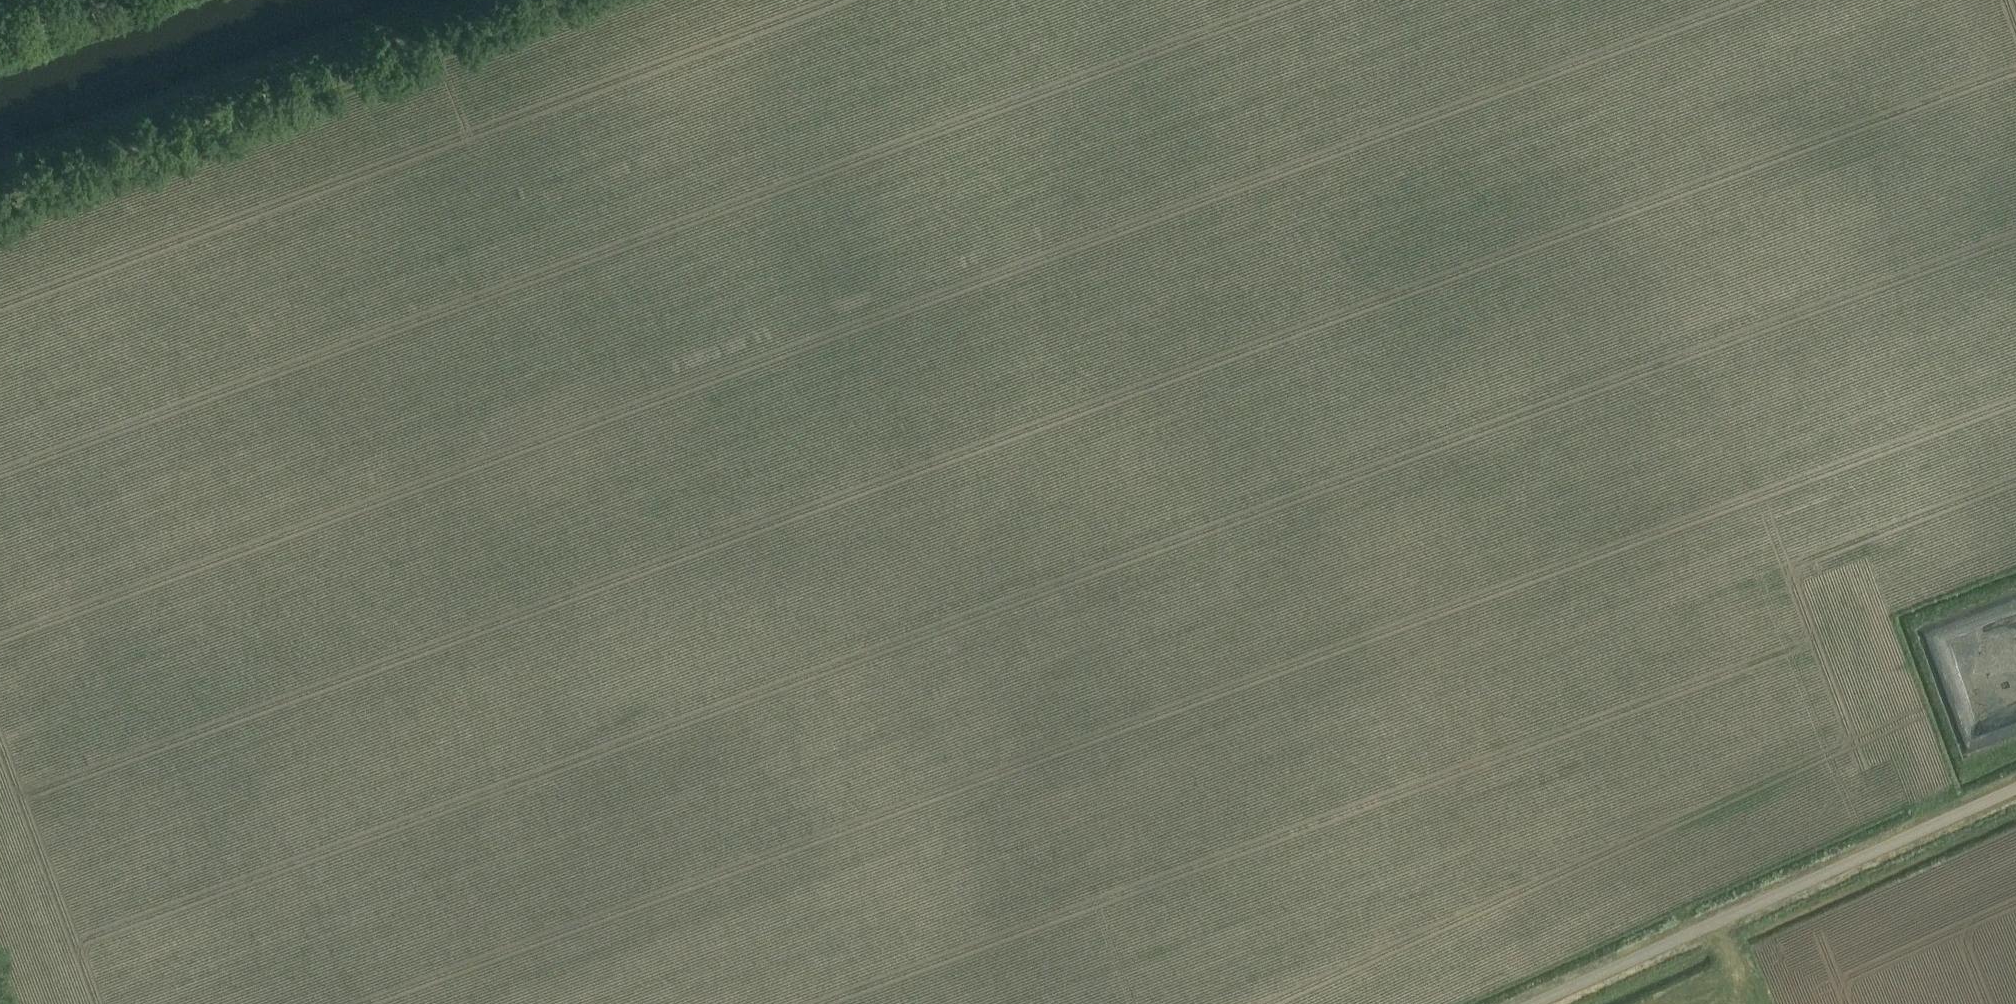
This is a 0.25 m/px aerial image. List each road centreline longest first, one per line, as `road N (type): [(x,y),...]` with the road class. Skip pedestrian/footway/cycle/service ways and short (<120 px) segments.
road 1 (unclassified): [(1542,1003),(2015,793)]
road 2 (track): [(468,0),(0,175)]
road 3 (unclassified): [(0,57),(158,0)]

